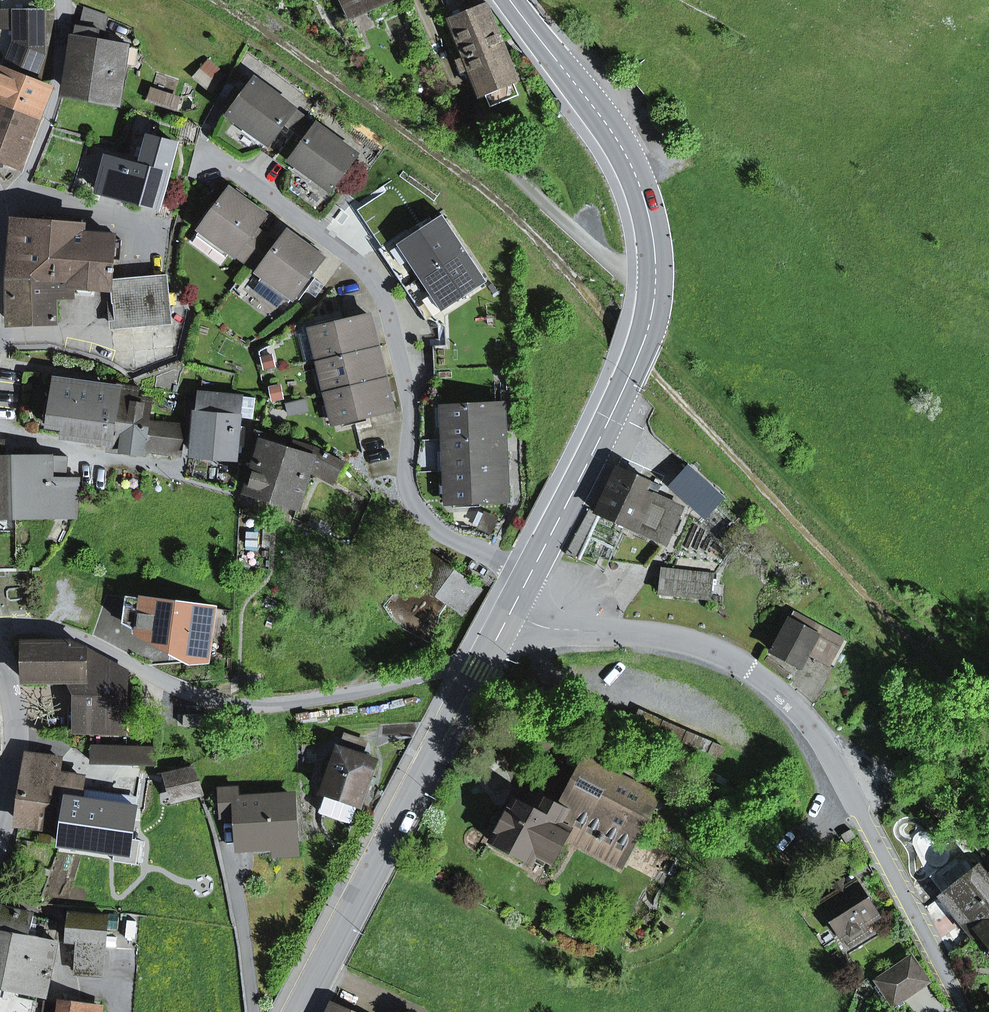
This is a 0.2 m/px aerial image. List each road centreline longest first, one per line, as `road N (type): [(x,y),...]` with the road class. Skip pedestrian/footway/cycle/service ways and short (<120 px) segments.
road 1 (tertiary): [(509,614),(549,629),(684,639),(742,663),(780,690),(825,746),(966,1011)]
road 2 (primary): [(512,0),(629,165),(644,206),(655,280),(648,334),(530,575)]
road 3 (residential): [(530,575),(449,539),(416,508),(405,471),(410,397),(387,309),(365,270),(234,170),(199,159)]
road 4 (primary): [(509,614),(300,1011)]
road 5 (residential): [(346,695),(219,703),(62,631),(0,626)]
road 6 (residential): [(0,213),(28,177),(49,125),(62,0)]
road 7 (residential): [(0,831),(15,745),(2,663)]
road 8 (track): [(446,615),(346,695)]

